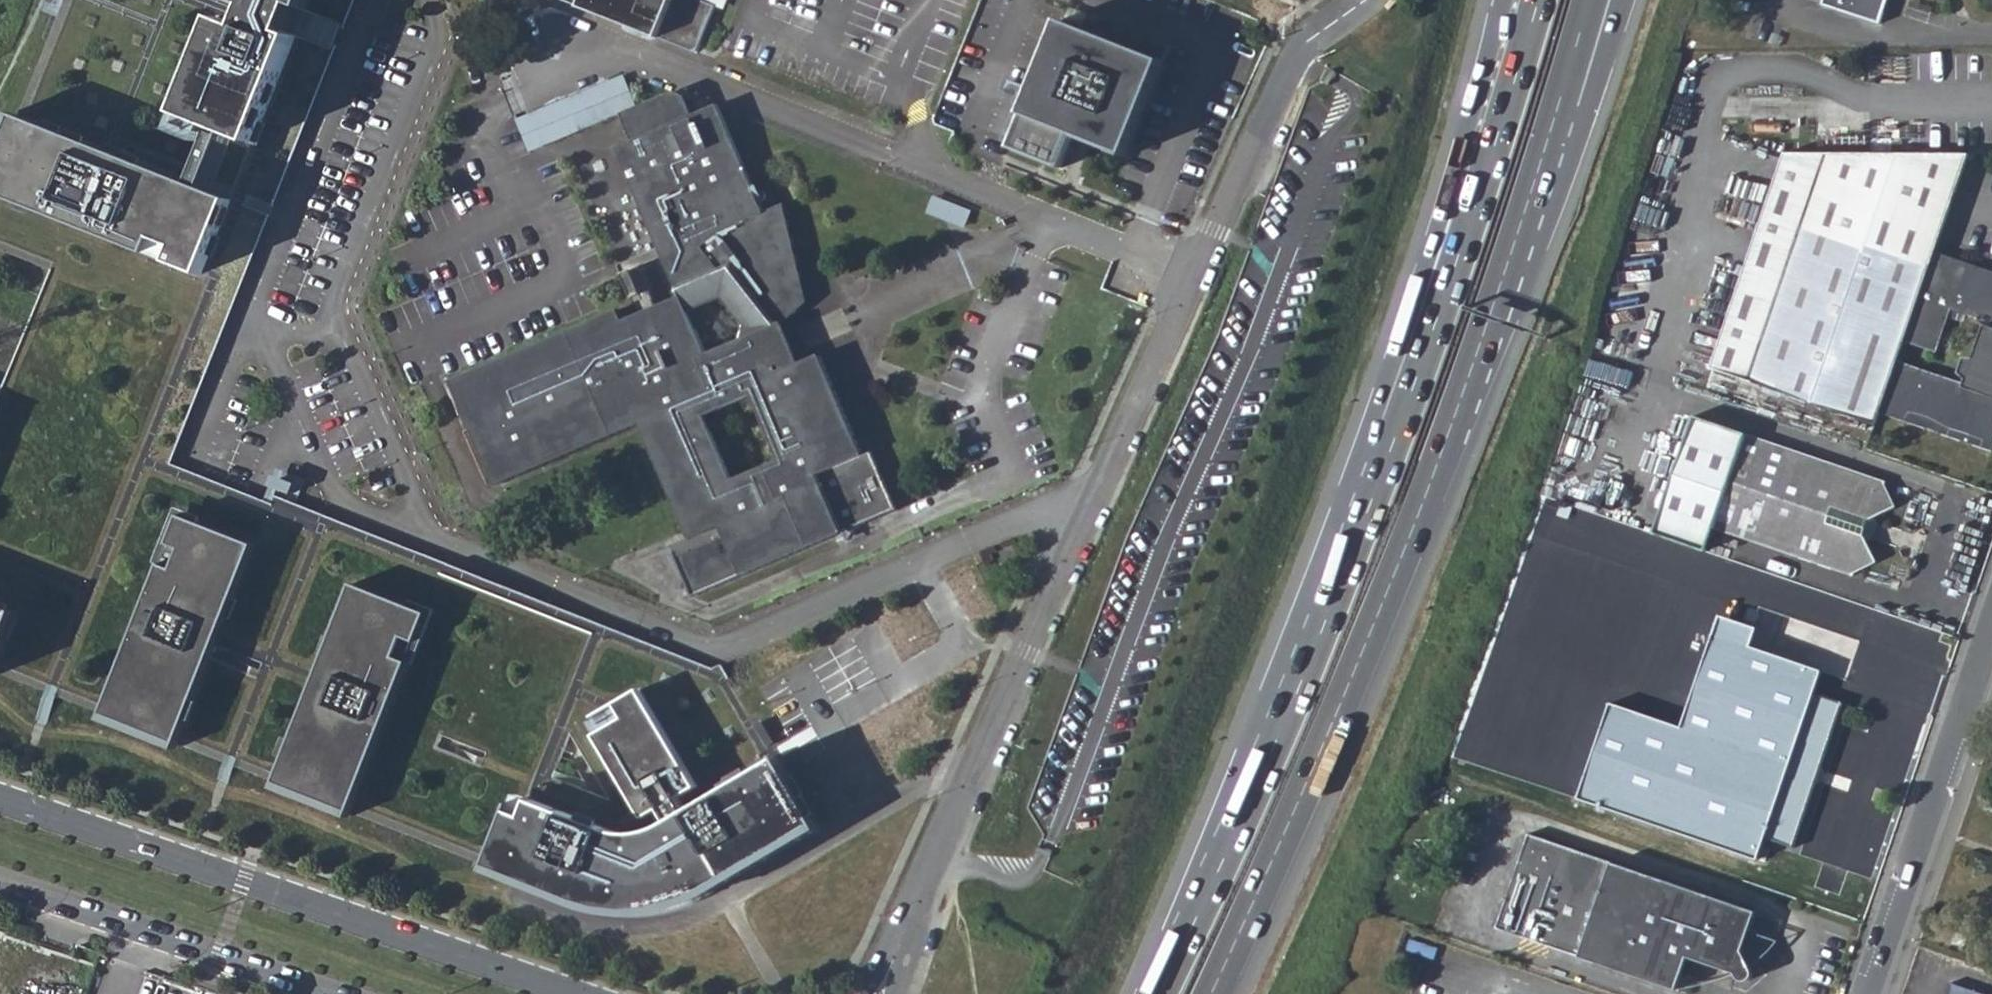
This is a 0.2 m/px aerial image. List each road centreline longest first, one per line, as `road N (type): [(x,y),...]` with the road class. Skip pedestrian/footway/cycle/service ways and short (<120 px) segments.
road 1 (residential): [(918,898),(1289,61),(1365,0)]
road 2 (trunk): [(1210,993),(1393,576),(1557,110)]
road 3 (trunk): [(1405,409),(1329,615),(1159,993)]
road 4 (tertiary): [(574,993),(0,801)]
road 5 (trunk): [(1539,0),(1405,409)]
road 6 (trunk): [(1502,0),(1396,352),(1405,409)]
road 7 (residential): [(1864,993),(1991,625)]
road 8 (tertiary): [(0,878),(337,993)]
road 9 (trunk): [(1557,110),(1598,78),(1624,0)]

